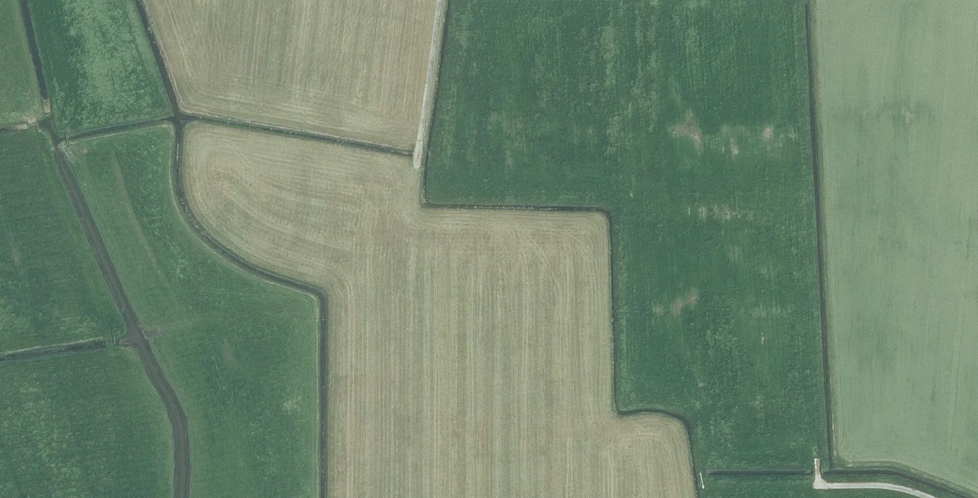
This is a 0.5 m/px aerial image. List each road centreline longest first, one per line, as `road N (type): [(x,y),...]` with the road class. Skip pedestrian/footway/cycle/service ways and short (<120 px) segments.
road 1 (track): [(921,497),(819,487),(816,458)]

